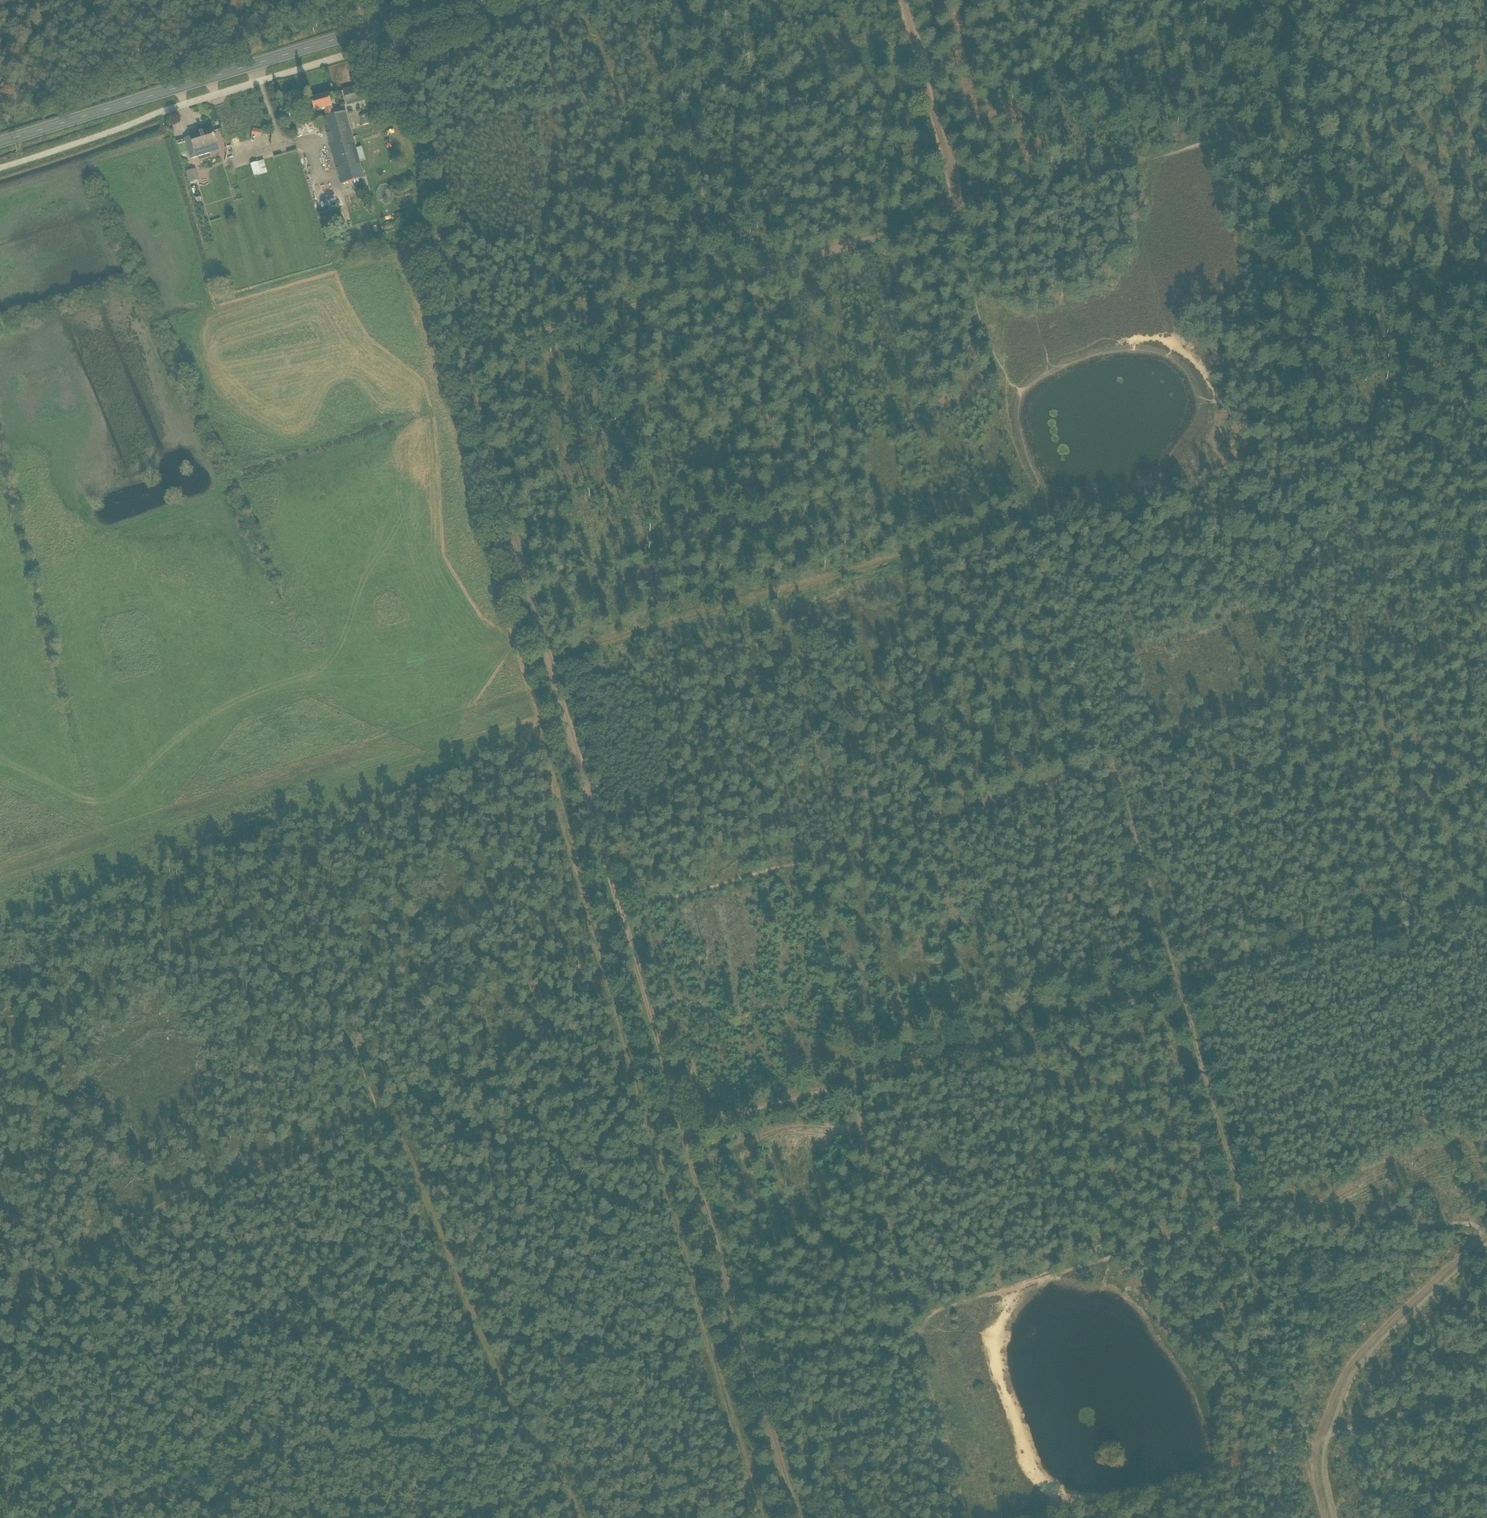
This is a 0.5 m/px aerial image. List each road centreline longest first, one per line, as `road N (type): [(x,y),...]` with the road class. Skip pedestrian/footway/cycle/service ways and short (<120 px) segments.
road 1 (track): [(547,655),(468,375),(476,350),(962,215)]
road 2 (track): [(1180,988),(1243,1213),(926,1315),(918,1329)]
road 3 (track): [(389,1114),(155,1211),(53,1287),(0,1308)]
road 4 (track): [(794,1517),(683,1128)]
road 5 (secondary): [(0,143),(352,35)]
road 6 (track): [(1486,398),(1144,495)]
road 7 (track): [(1180,988),(852,1080)]
road 8 (track): [(1486,903),(1180,988)]
road 9 (track): [(683,1128),(622,913)]
road 10 (track): [(962,215),(902,0)]
road 11 (track): [(852,1080),(683,1128)]
road 12 (track): [(622,913),(575,751)]

